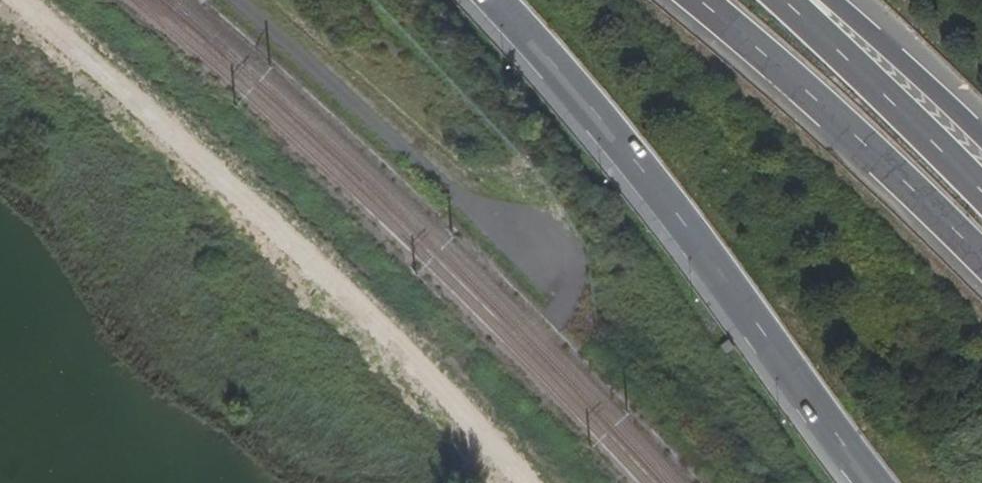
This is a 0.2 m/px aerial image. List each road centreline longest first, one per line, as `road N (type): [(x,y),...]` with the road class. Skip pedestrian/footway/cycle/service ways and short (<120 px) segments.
road 1 (trunk): [(492,0),(670,209),(871,482)]
road 2 (trunk): [(694,0),(981,255)]
road 3 (trunk): [(981,196),(779,0)]
road 4 (trunk): [(981,141),(829,0)]

